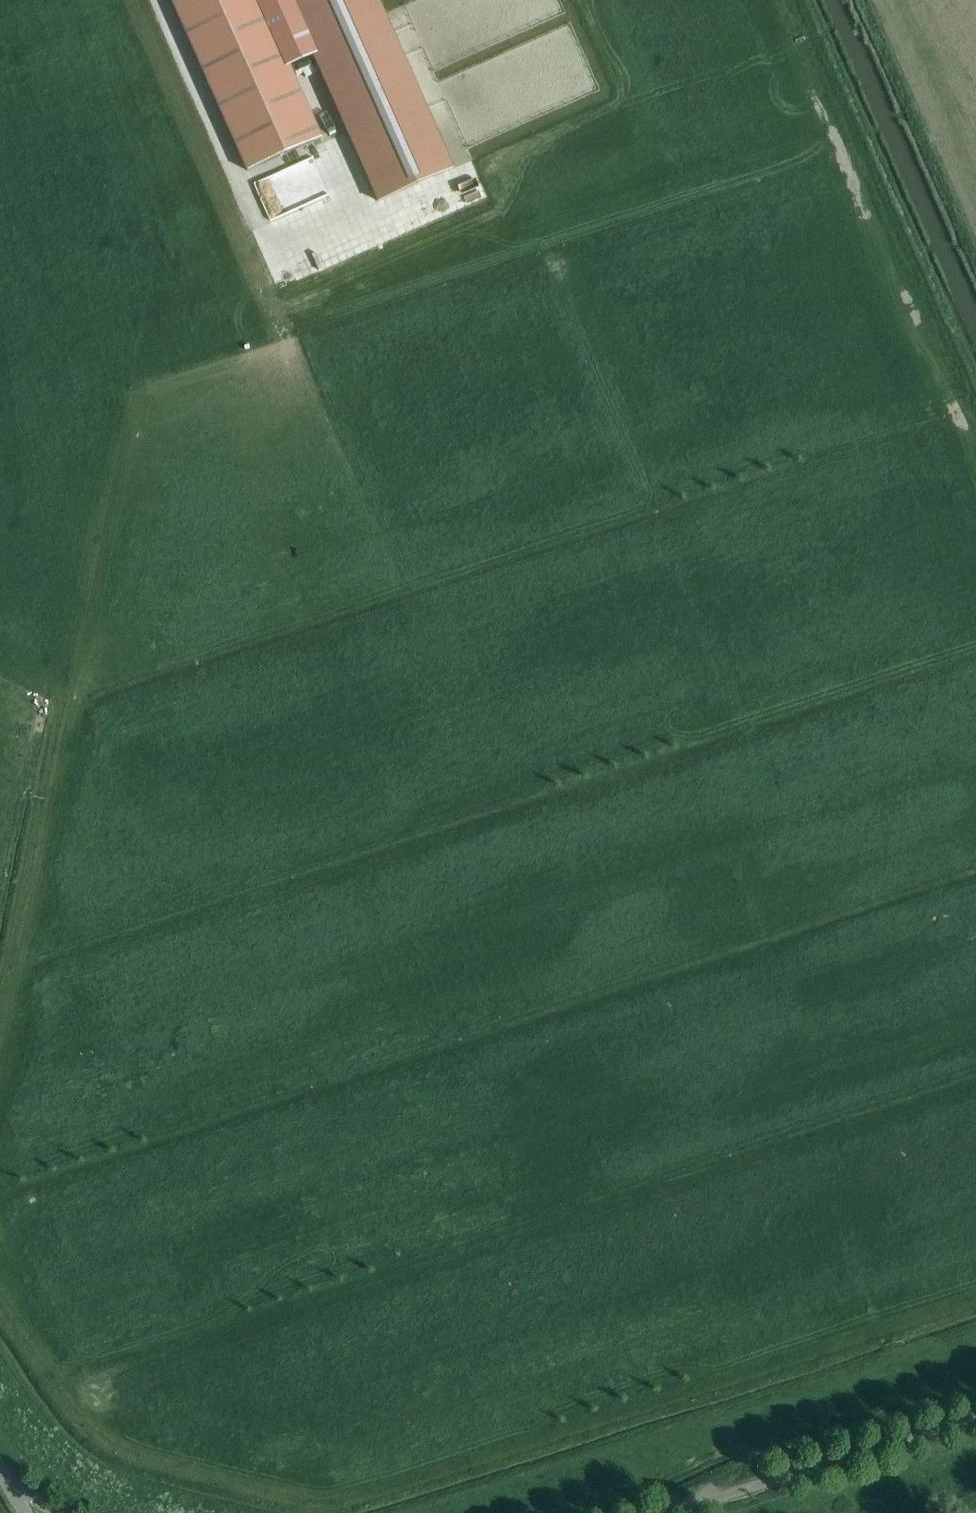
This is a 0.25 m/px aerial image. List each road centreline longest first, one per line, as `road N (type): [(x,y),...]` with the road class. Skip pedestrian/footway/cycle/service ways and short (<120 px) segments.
road 1 (unclassified): [(975,1417),(674,1512)]

